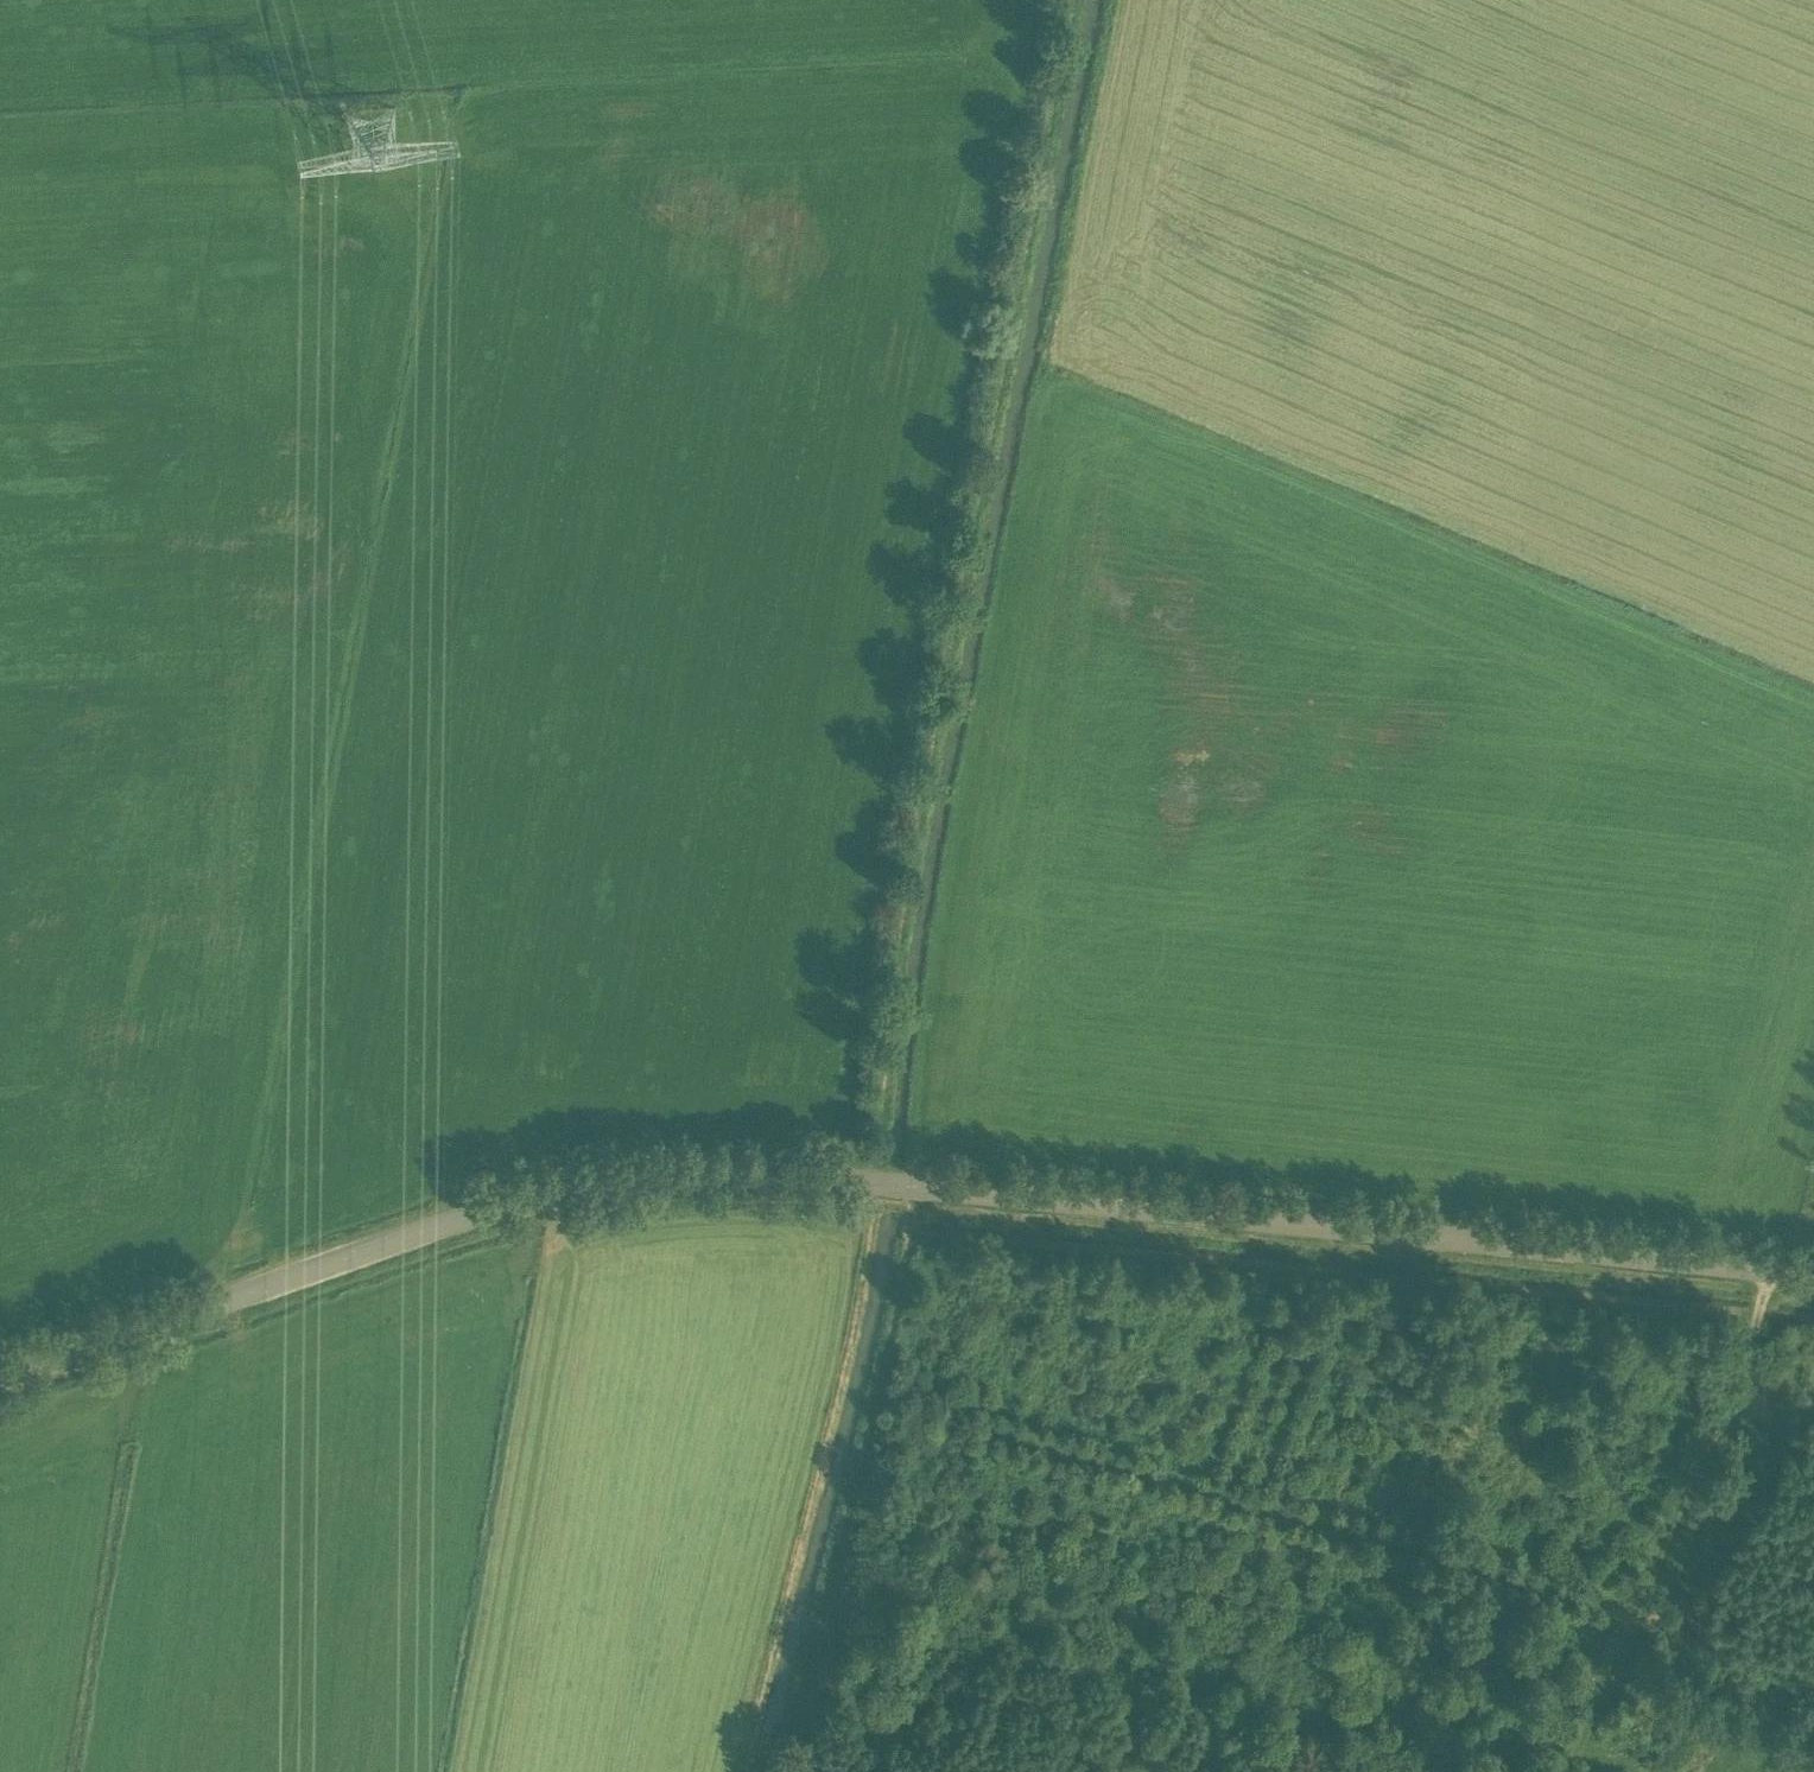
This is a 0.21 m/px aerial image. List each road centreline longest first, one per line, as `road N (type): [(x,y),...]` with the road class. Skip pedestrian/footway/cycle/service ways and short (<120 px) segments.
road 1 (tertiary): [(1813,1277),(884,1187)]
road 2 (tertiary): [(0,1378),(501,1206),(705,1178),(884,1187)]

